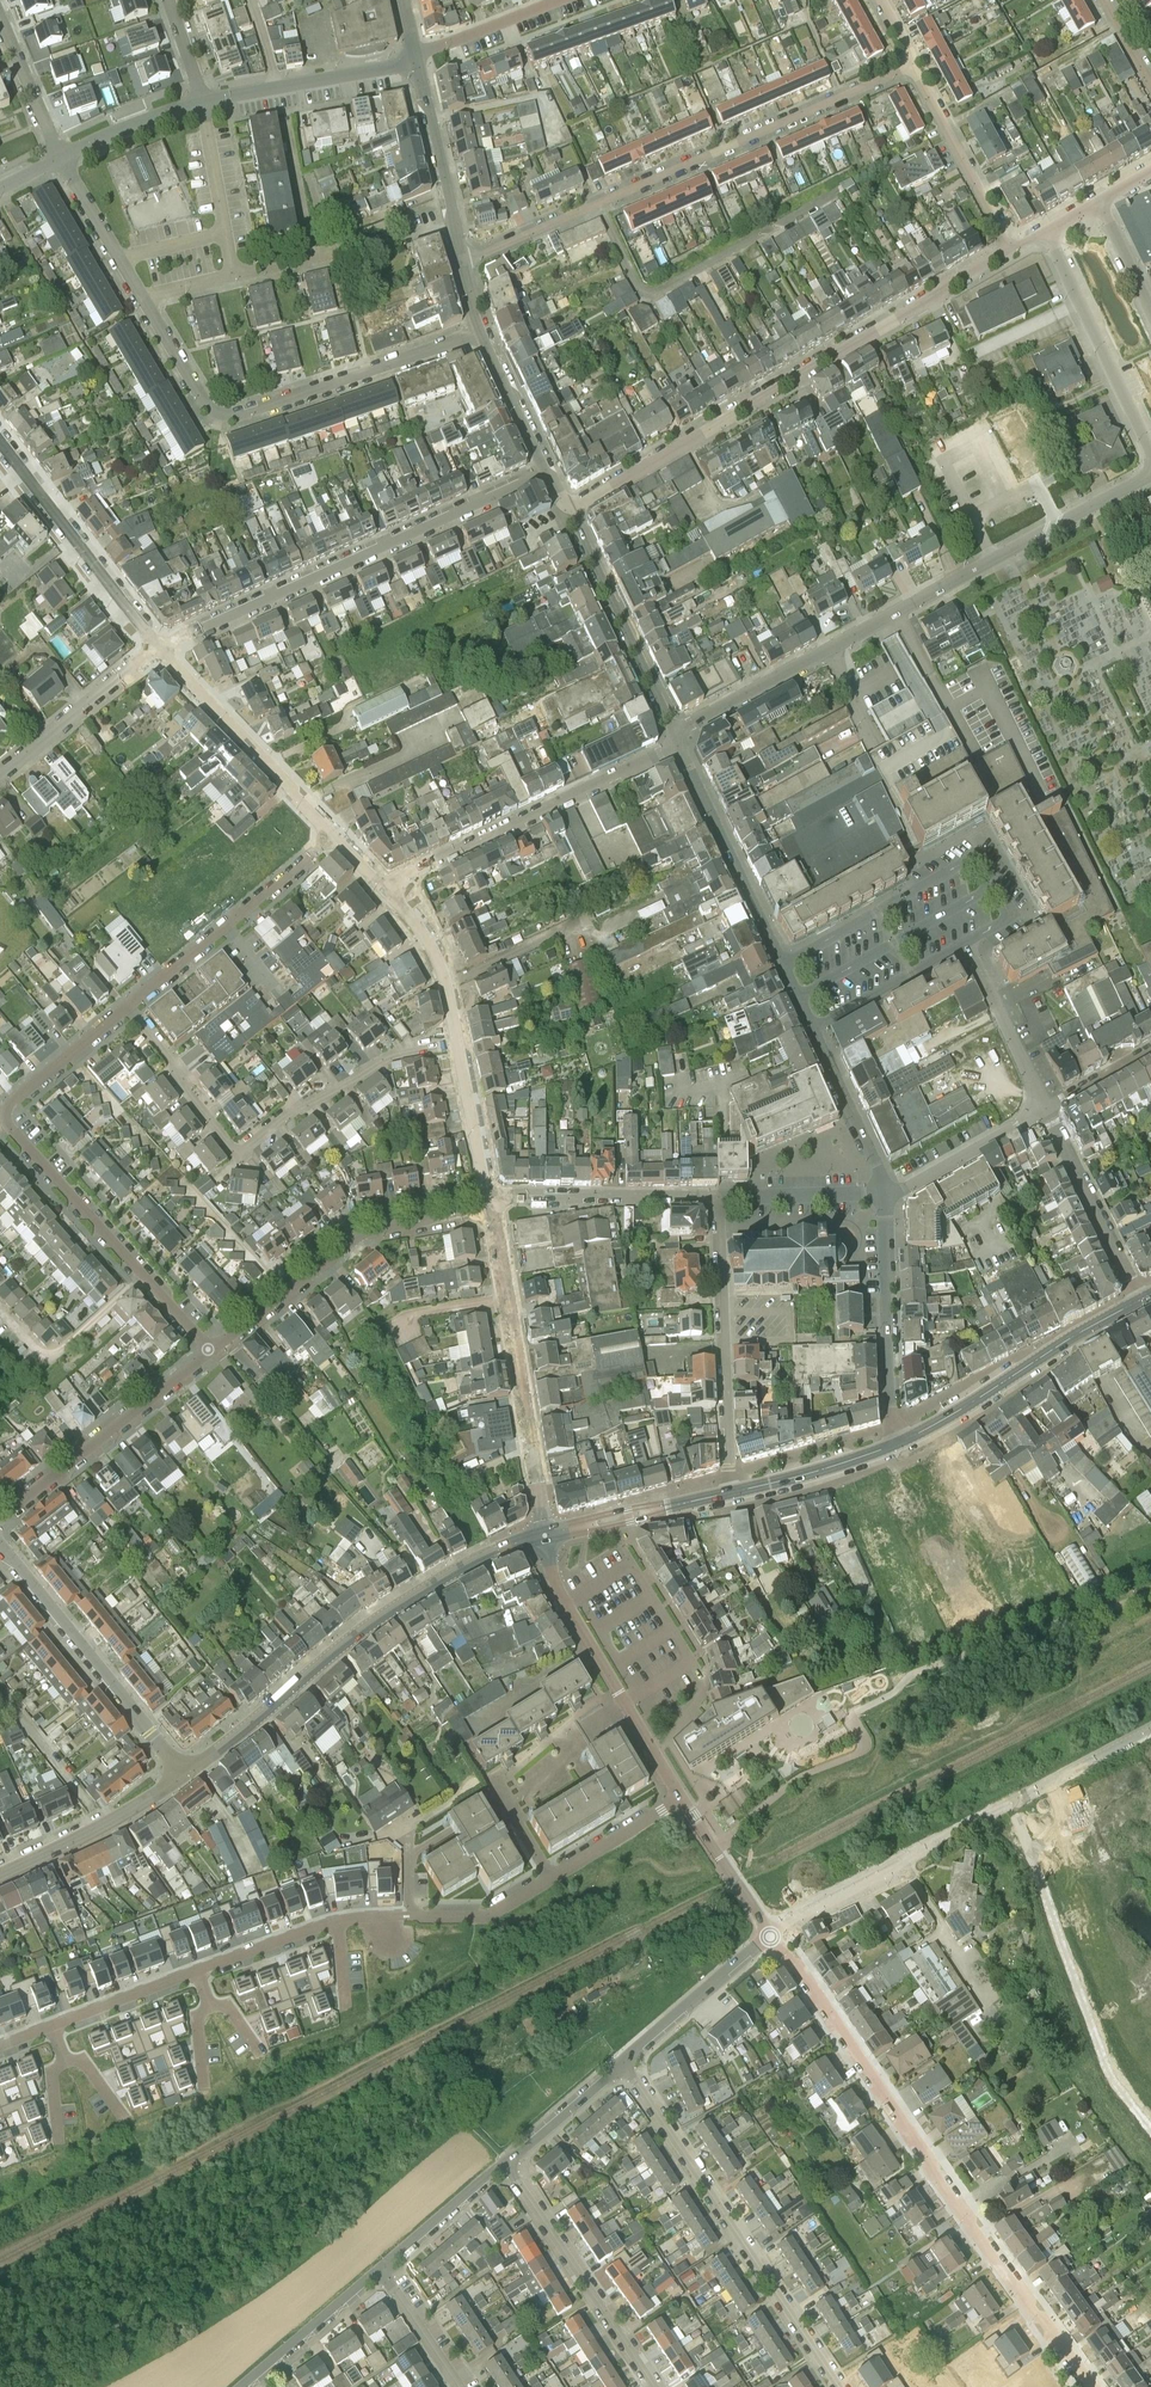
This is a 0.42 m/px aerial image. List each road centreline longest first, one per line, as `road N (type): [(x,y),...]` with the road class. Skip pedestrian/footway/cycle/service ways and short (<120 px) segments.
road 1 (residential): [(0,2047),(315,1929),(490,1915),(683,1798)]
road 2 (residential): [(1090,2386),(769,1930)]
road 3 (residential): [(677,738),(693,722),(1150,475)]
road 4 (residential): [(571,509),(1010,249)]
road 5 (residential): [(677,738),(884,1194)]
road 6 (residential): [(463,261),(912,66)]
road 7 (residential): [(212,1351),(7,1121),(10,1104),(127,1006)]
road 8 (tertiary): [(185,1775),(367,1627),(473,1561),(544,1536)]
road 9 (residential): [(458,1042),(386,1057),(242,1151),(232,1149),(127,1006)]
road 10 (unclassified): [(1150,1728),(769,1930)]
road 11 (residential): [(158,648),(547,469)]
road 12 (residential): [(482,331),(219,414),(141,298)]
road 13 (residential): [(838,2386),(624,2062)]
road 14 (residential): [(544,1536),(491,1210)]
road 15 (residential): [(392,893),(412,874),(655,756),(677,738)]
road 16 (residential): [(212,1351),(361,1235),(491,1210)]
road 17 (residential): [(683,1798),(557,1588),(544,1536)]
road 18 (residential): [(730,1493),(719,1197)]
road 19 (residential): [(185,1775),(0,1546)]
road 20 (tertiary): [(903,1439),(1141,1300)]
road 21 (residential): [(0,1518),(212,1351)]
road 22 (residential): [(127,1006),(335,835)]
road 23 (residential): [(655,2386),(505,2163)]
road 24 (residential): [(158,648),(0,443)]
road 25 (residential): [(335,835),(158,648)]
road 26 (residential): [(571,509),(677,738)]
road 27 (residential): [(903,1439),(890,1403),(884,1194)]
road 28 (residential): [(1047,231),(1150,450)]
road 29 (residential): [(719,1197),(489,1197)]
road 30 (residential): [(202,100),(417,61)]
road 31 (residential): [(1141,1300),(1046,1108)]
road 32 (tertiary): [(0,1875),(185,1775)]
road 33 (residential): [(1010,249),(912,66)]
road 34 (residential): [(417,61),(463,261)]
road 35 (residential): [(0,775),(158,648)]
road 36 (residential): [(886,1447),(972,1628)]
road 37 (residential): [(624,2062),(769,1930)]
road 38 (tertiary): [(544,1536),(730,1493)]
road 39 (residential): [(969,941),(1046,1108)]
road 40 (residential): [(1046,1108),(884,1194)]
road 41 (residential): [(243,2386),(380,2268)]
road 42 (residential): [(233,274),(202,100)]
road 43 (residential): [(458,1042),(442,968),(392,893)]
road 44 (residential): [(884,1194),(719,1197)]
road 45 (residential): [(380,2268),(505,2163)]
road 46 (tertiary): [(730,1493),(886,1447)]
road 47 (residential): [(141,298),(59,159)]
road 48 (residential): [(489,1197),(458,1042)]
road 49 (residential): [(769,1930),(683,1798)]
road 50 (residential): [(505,2163),(624,2062)]
road 51 (residential): [(59,159),(202,100)]
road 52 (residential): [(482,331),(547,469)]
road 53 (residential): [(417,61),(556,0)]
road 54 (residential): [(59,159),(0,21)]
road 55 (residential): [(93,1808),(0,1694)]
road 56 (residential): [(459,2386),(380,2268)]
road 57 (residential): [(1150,311),(1099,202)]
road 58 (residential): [(1046,1108),(1150,1048)]

